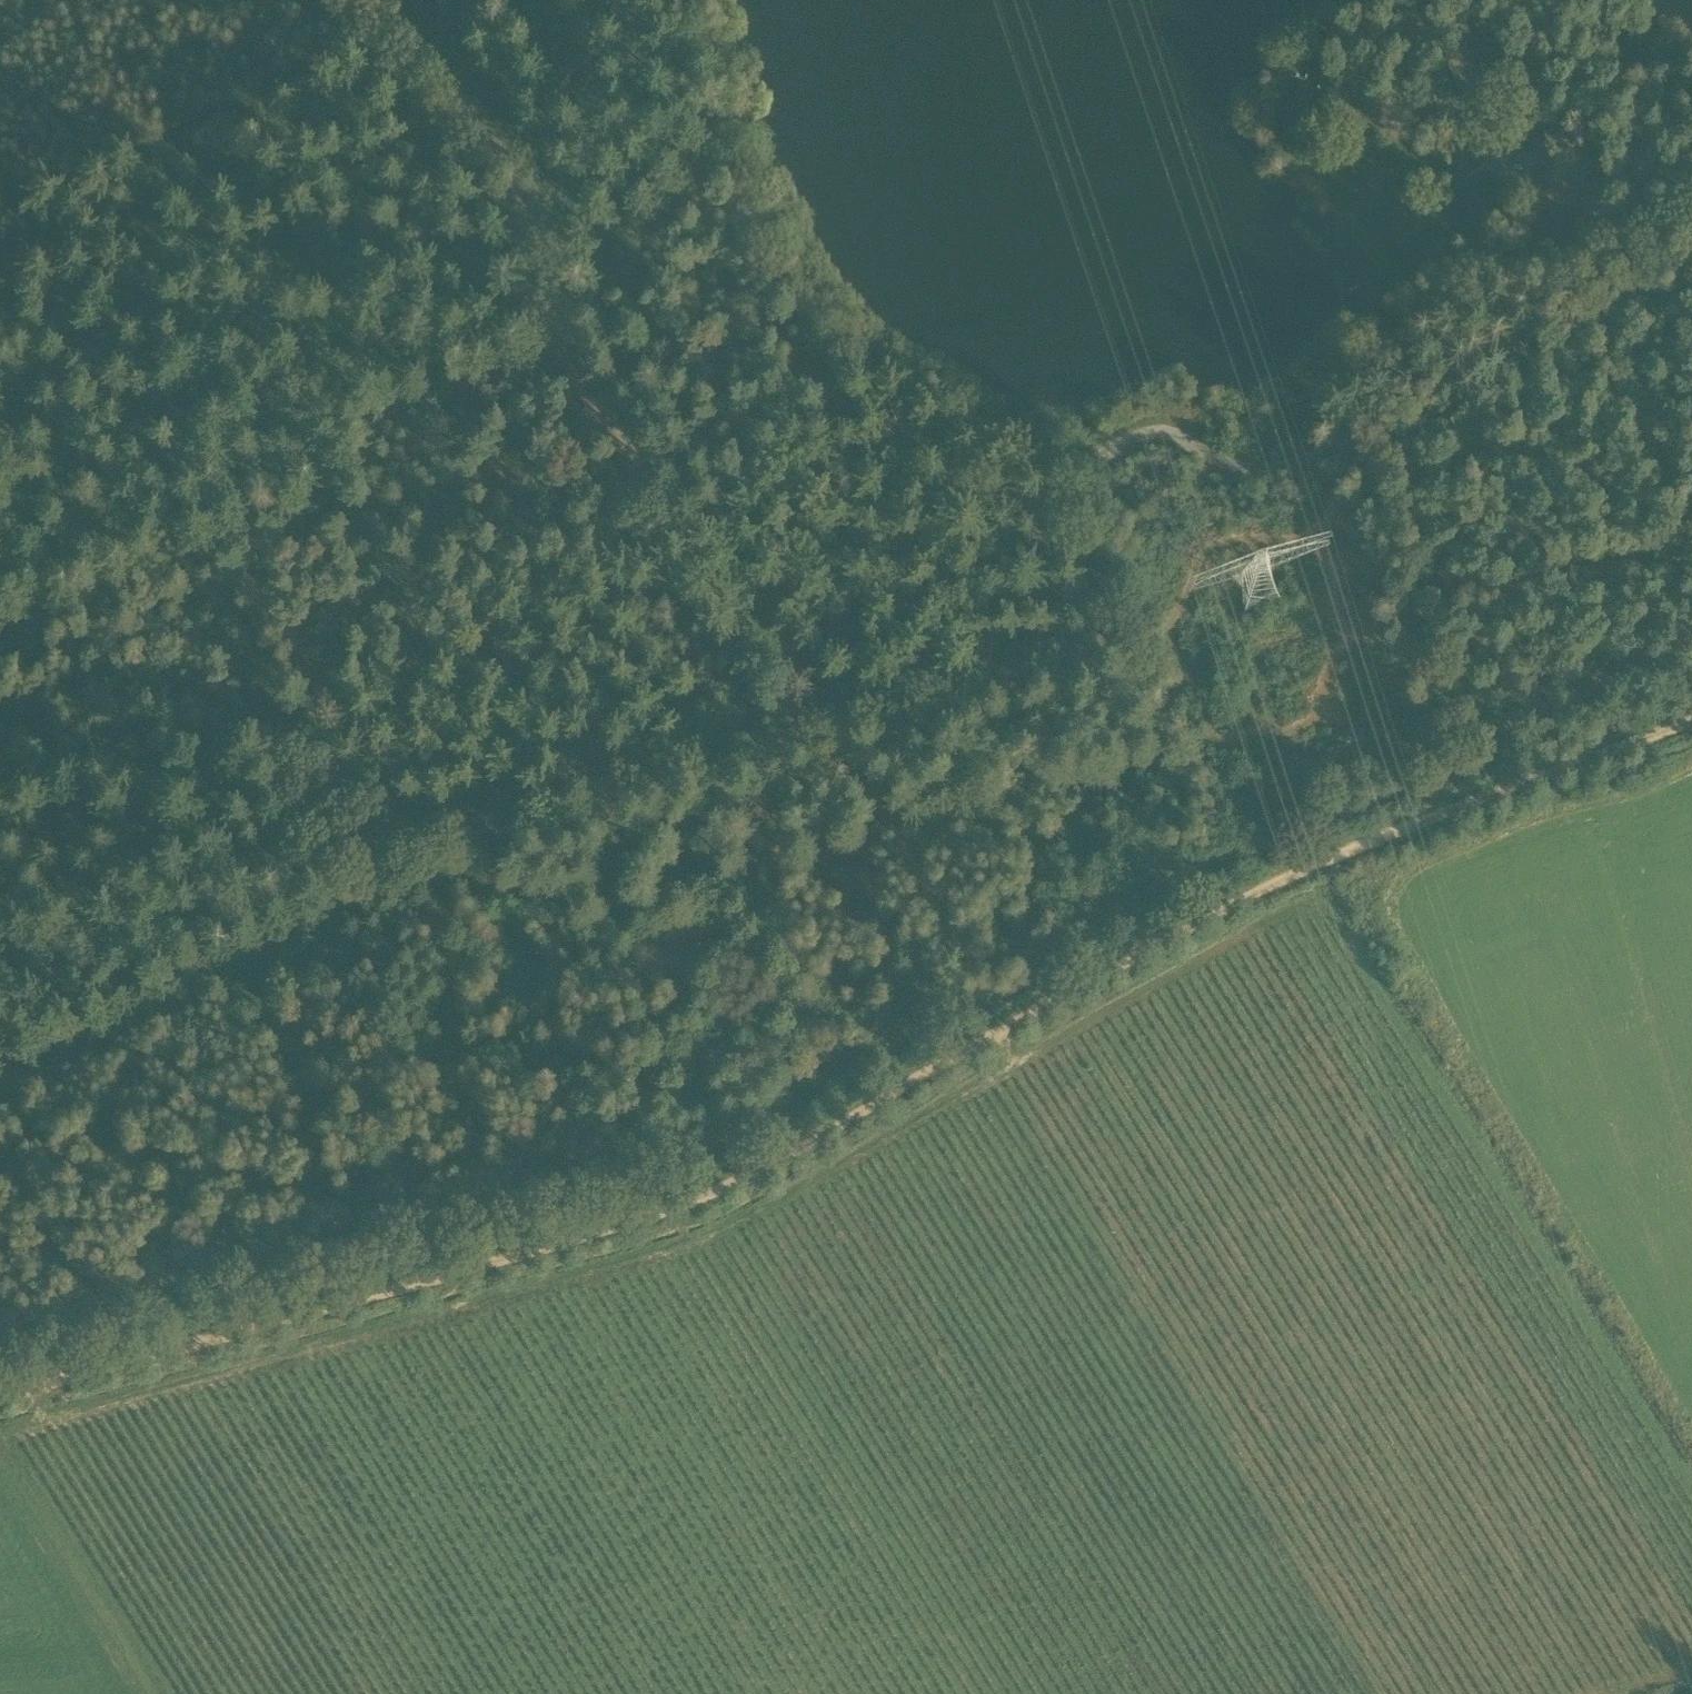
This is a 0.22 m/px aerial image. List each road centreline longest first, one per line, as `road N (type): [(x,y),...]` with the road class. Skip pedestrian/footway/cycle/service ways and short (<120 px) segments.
road 1 (track): [(1691,727),(1288,870),(829,1137),(636,1224),(0,1395)]
road 2 (track): [(764,772),(538,318),(542,227),(526,182),(381,0)]
road 3 (track): [(650,543),(286,748),(77,781),(0,785)]
road 4 (track): [(551,351),(394,419),(355,469),(299,493),(161,582),(0,651)]

